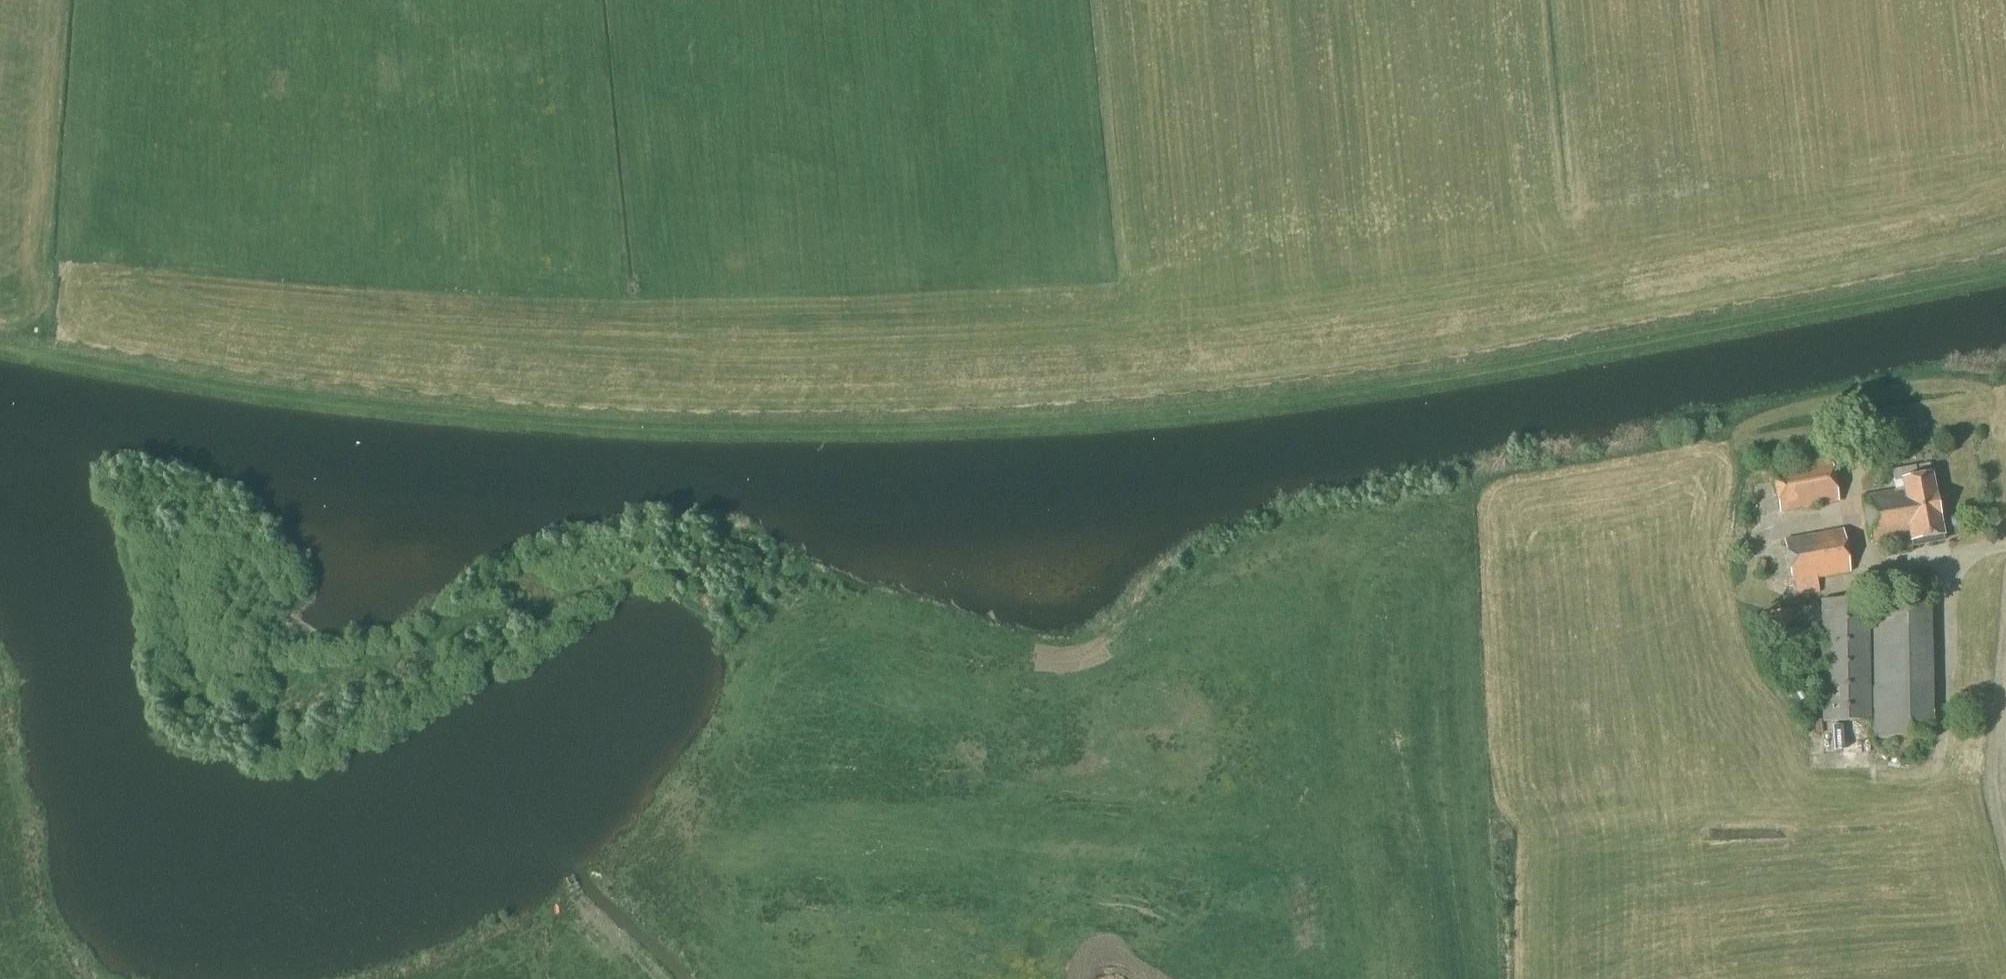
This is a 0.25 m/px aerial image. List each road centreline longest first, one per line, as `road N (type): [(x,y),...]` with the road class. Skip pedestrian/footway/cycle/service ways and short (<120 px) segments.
road 1 (track): [(2005,262),(1558,340),(1209,389),(979,404),(657,406),(426,394),(0,330)]

